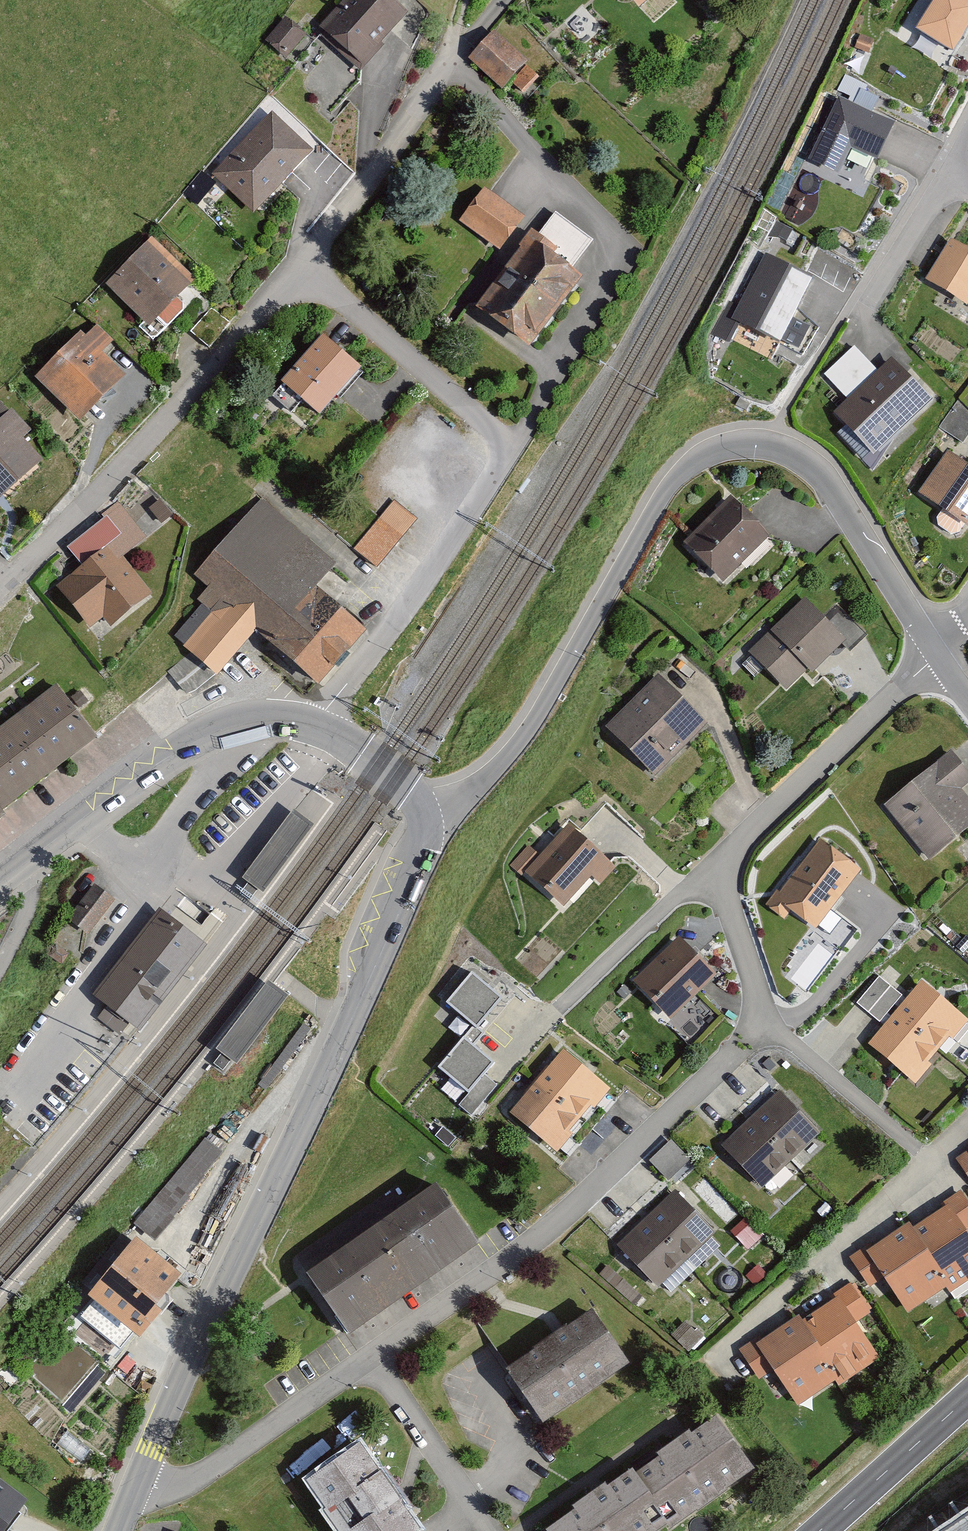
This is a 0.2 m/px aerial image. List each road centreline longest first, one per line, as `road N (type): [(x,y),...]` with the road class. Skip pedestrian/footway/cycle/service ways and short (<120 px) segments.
road 1 (residential): [(935,655),(716,864),(756,996),(755,1020),(742,1042),(516,1254),(201,1474),(165,1487),(138,1481)]
road 2 (residential): [(423,814),(490,774),(525,735),(643,518),(677,471),(717,443),(769,437),(809,463),(857,521),(935,655)]
road 3 (tertiary): [(138,1481),(385,951),(416,875),(423,814)]
road 4 (residential): [(302,259),(509,445),(412,605),(316,726)]
road 5 (residential): [(0,583),(302,259)]
road 6 (tertiary): [(316,726),(278,720),(211,732),(26,866)]
road 7 (residential): [(302,259),(452,63)]
road 8 (secondary): [(819,1530),(967,1398)]
road 9 (residential): [(951,169),(868,307)]
road 10 (tertiary): [(423,814),(396,777),(316,726)]

